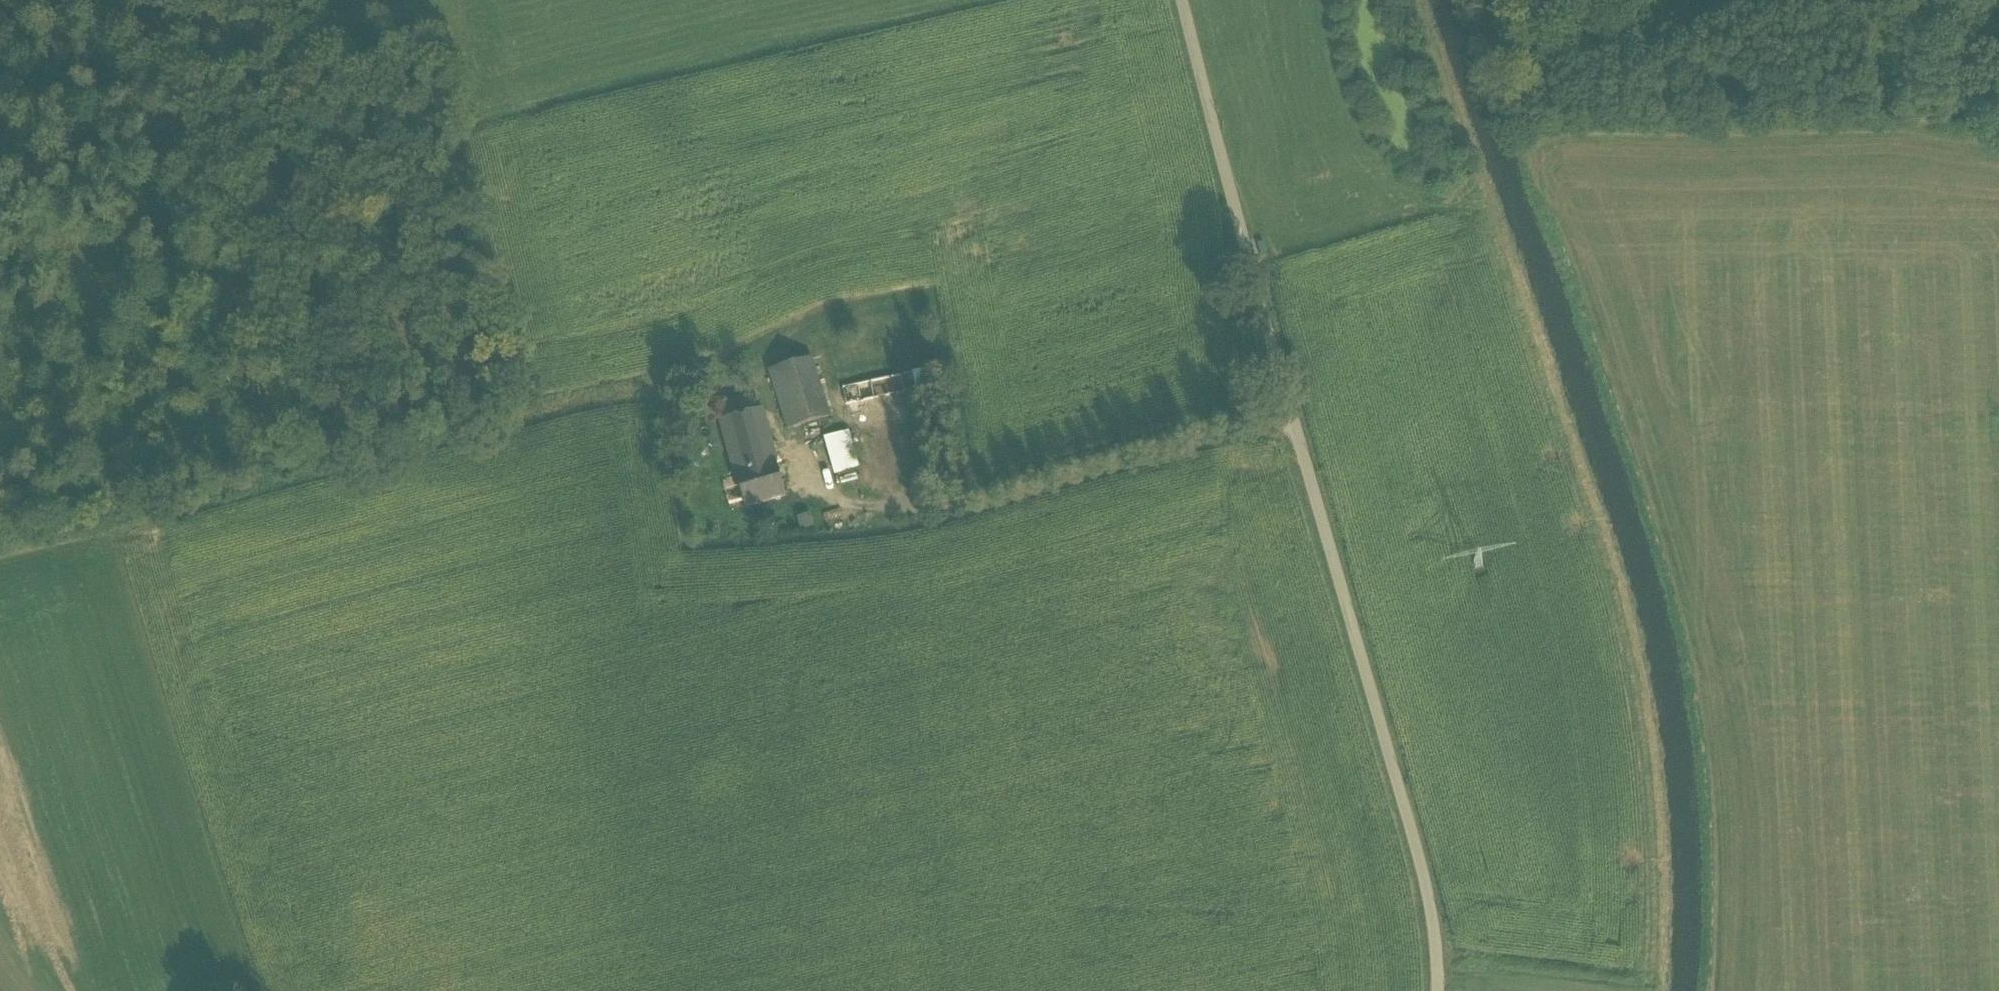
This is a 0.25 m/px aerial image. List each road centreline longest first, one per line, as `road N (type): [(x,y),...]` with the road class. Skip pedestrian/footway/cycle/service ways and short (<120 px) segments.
road 1 (unclassified): [(1184,0),(1444,945),(1439,990)]
road 2 (track): [(1866,0),(1923,119),(1998,118)]

